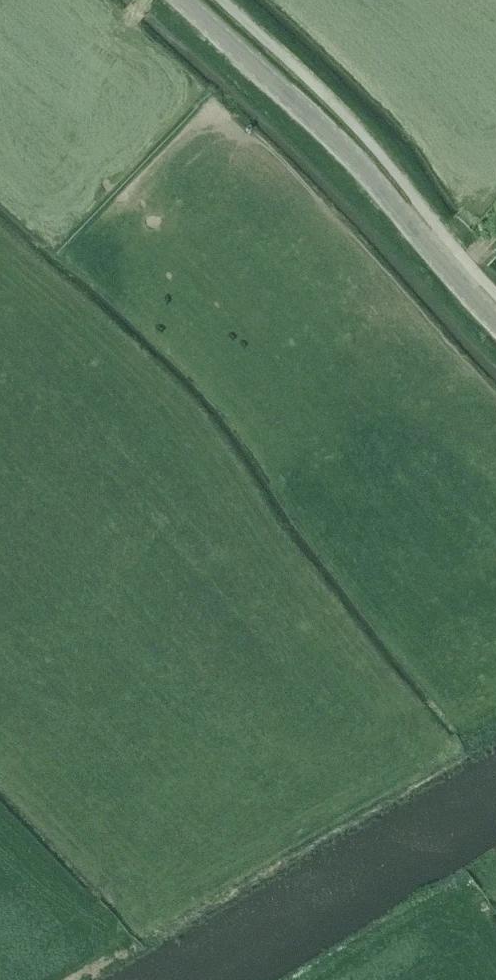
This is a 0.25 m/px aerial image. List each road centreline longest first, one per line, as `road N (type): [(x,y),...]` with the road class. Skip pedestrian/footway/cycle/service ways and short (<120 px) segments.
road 1 (tertiary): [(495,322),(324,130),(180,0)]

